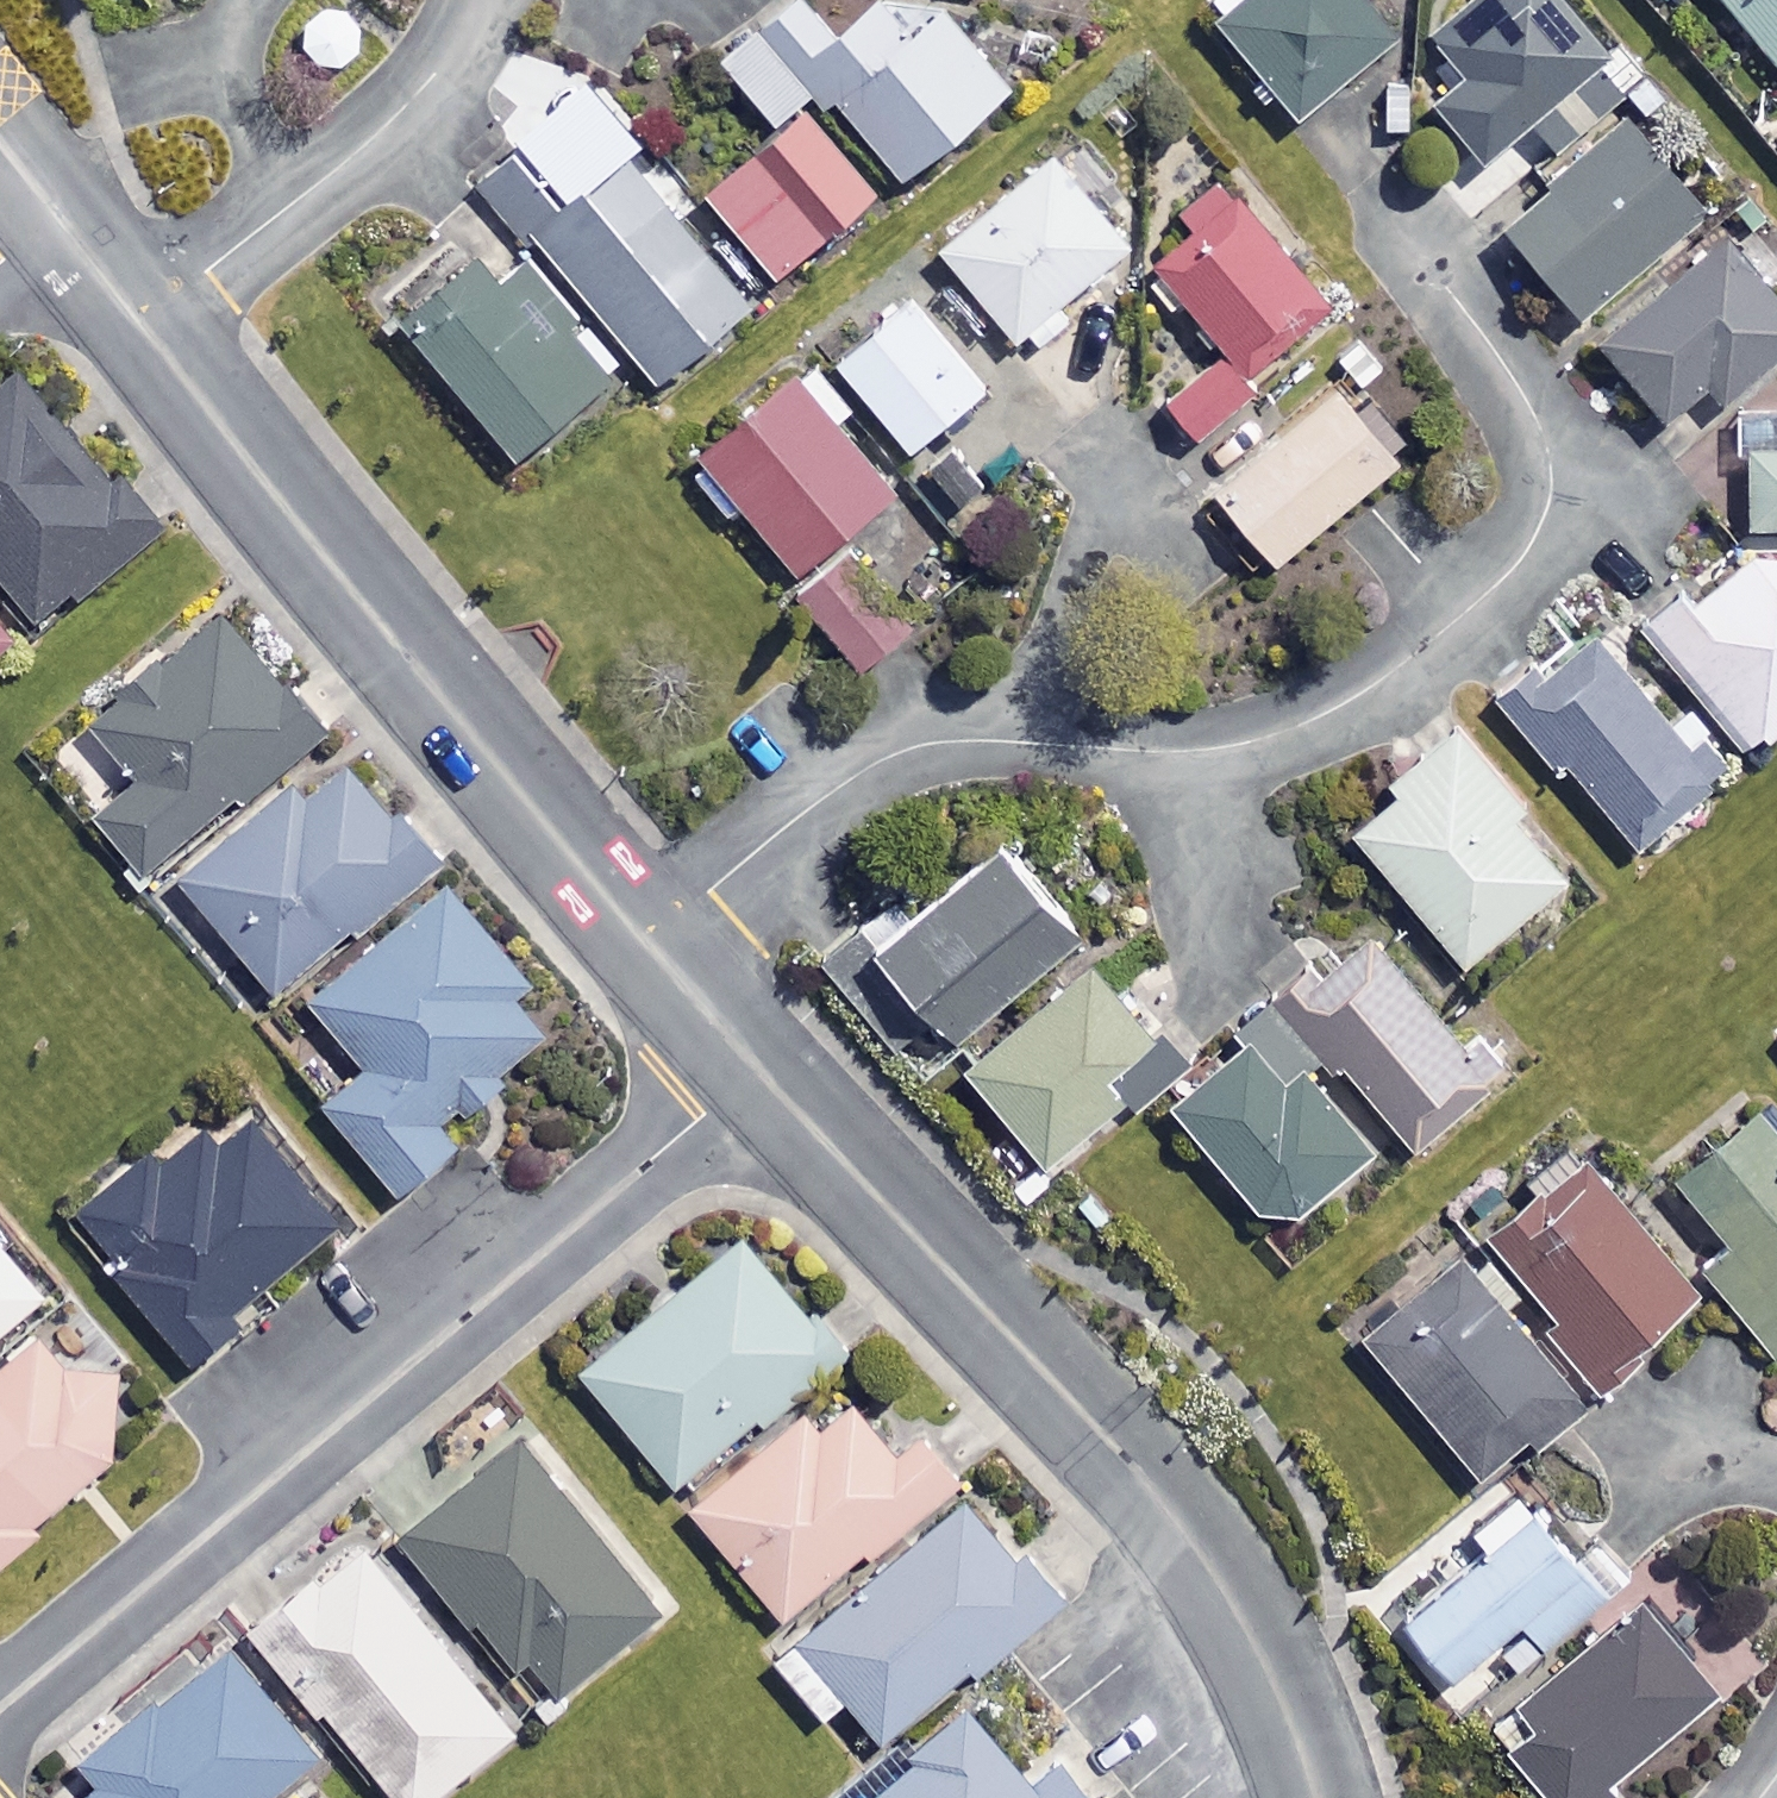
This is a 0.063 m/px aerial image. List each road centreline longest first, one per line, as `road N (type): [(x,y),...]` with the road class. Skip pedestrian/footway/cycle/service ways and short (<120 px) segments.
road 1 (residential): [(1410,231),(1544,433),(1549,507),(1493,589),(1348,702),(1268,737),(1147,751),(964,740),(897,752),(796,818),(646,940)]
road 2 (residential): [(0,1706),(758,1070)]
road 3 (residential): [(1318,1797),(1288,1705),(1213,1562),(758,1070)]
road 4 (residential): [(646,940),(138,318)]
road 5 (residential): [(476,0),(425,85),(364,145),(138,318)]
road 6 (residential): [(758,1070),(646,940)]
road 7 (residential): [(138,318),(55,213)]

